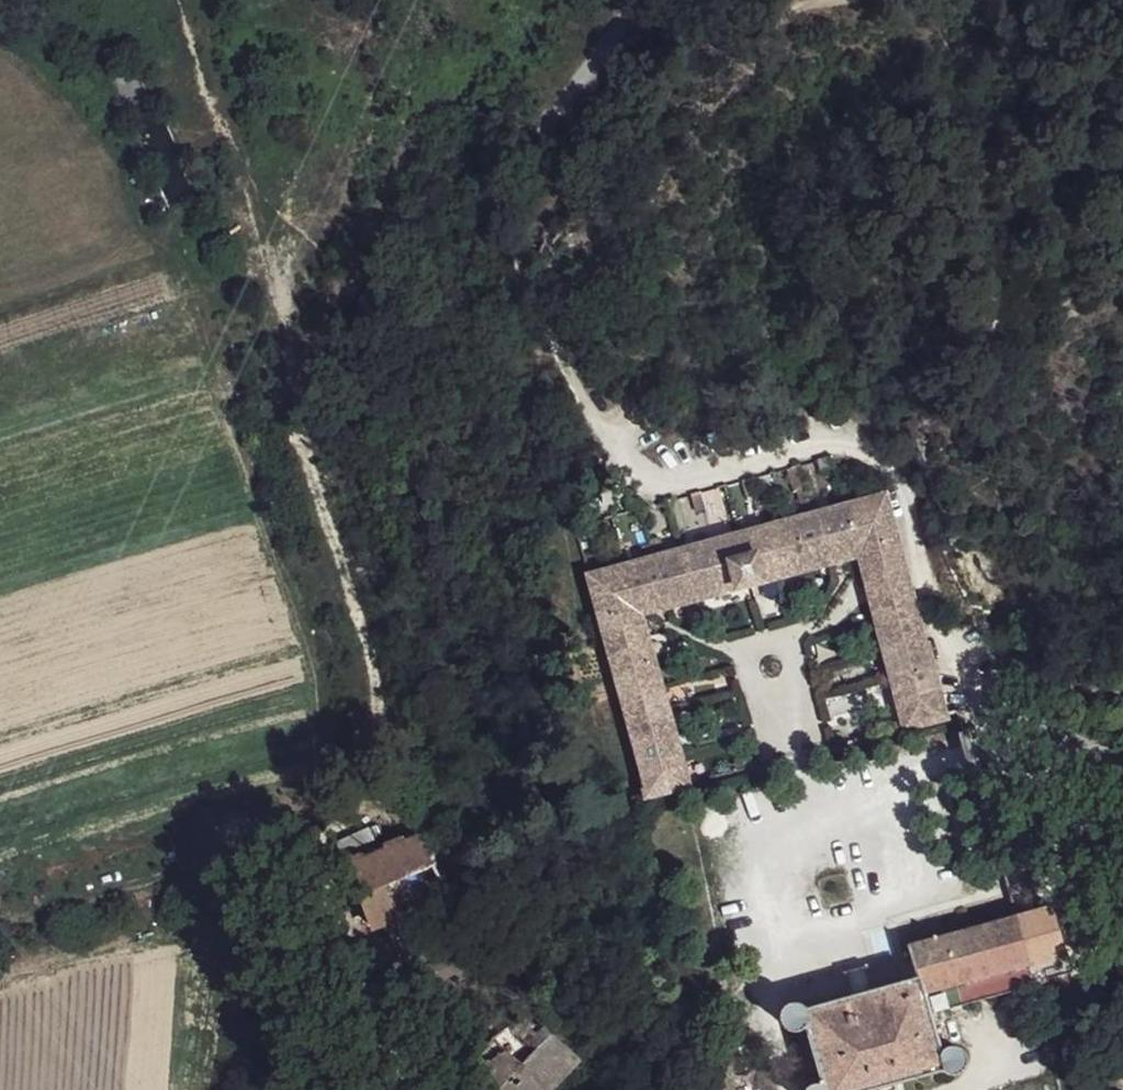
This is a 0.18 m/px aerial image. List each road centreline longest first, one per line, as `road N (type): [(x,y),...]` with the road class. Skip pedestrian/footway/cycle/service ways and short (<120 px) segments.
road 1 (track): [(261,216),(289,391),(372,685),(368,749),(310,843)]
road 2 (residential): [(1027,718),(962,684),(903,491),(875,460),(831,439),(656,484),(611,427)]
road 3 (track): [(310,843),(0,926)]
road 4 (track): [(611,427),(561,358),(521,275),(499,188)]
road 5 (track): [(641,0),(583,79),(505,156),(499,188)]

